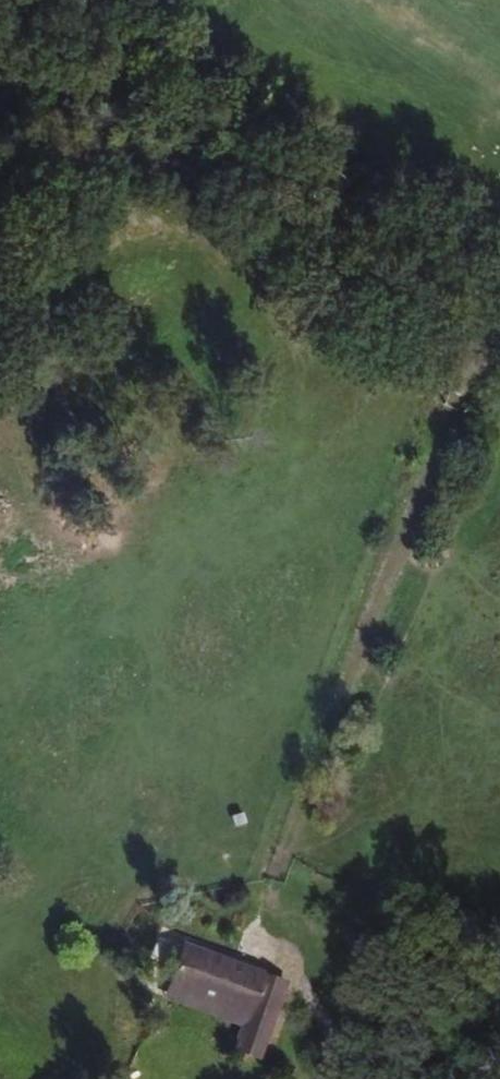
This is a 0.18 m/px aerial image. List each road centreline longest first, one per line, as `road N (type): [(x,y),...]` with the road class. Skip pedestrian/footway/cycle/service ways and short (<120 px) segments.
road 1 (unclassified): [(0,194),(155,129),(499,317)]

